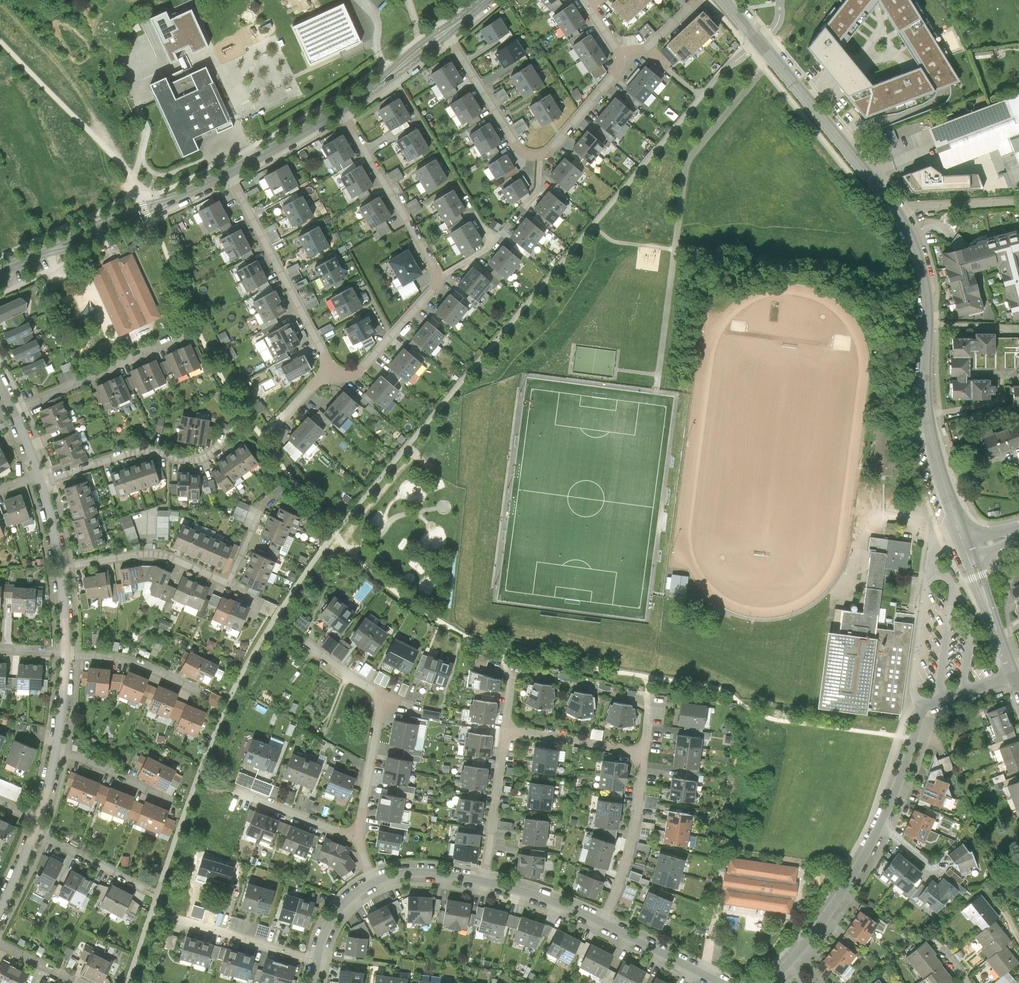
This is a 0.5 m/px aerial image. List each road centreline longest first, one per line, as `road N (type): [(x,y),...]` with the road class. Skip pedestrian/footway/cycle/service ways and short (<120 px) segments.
road 1 (residential): [(768,982),(800,950),(869,847),(926,708),(1014,674)]
road 2 (residential): [(894,209),(924,281),(928,429),(965,552)]
road 3 (residential): [(342,107),(439,274),(359,368),(348,374),(331,365)]
road 4 (residential): [(619,54),(613,77),(552,148),(535,157),(519,149),(445,32)]
road 5 (residential): [(723,0),(894,209)]
road 6 (residential): [(65,653),(39,822),(0,909)]
road 7 (track): [(150,205),(67,67),(3,0)]
road 8 (unclassified): [(228,172),(0,273)]
road 9 (residential): [(314,982),(317,957),(339,912),(372,882),(419,871),(487,878)]
road 10 (residential): [(331,365),(228,172)]
road 11 (residential): [(39,476),(60,567),(65,653)]
road 12 (residential): [(602,922),(629,853),(642,754)]
road 13 (residential): [(487,878),(509,729)]
road 14 (residential): [(509,729),(642,754)]
road 15 (residential): [(602,922),(719,982)]
road 16 (residential): [(1014,674),(965,552)]
road 17 (unclassified): [(342,107),(228,172)]
road 18 (unclassified): [(445,32),(342,107)]
road 19 (residential): [(894,209),(1018,205)]
road 20 (residential): [(487,878),(602,922)]

